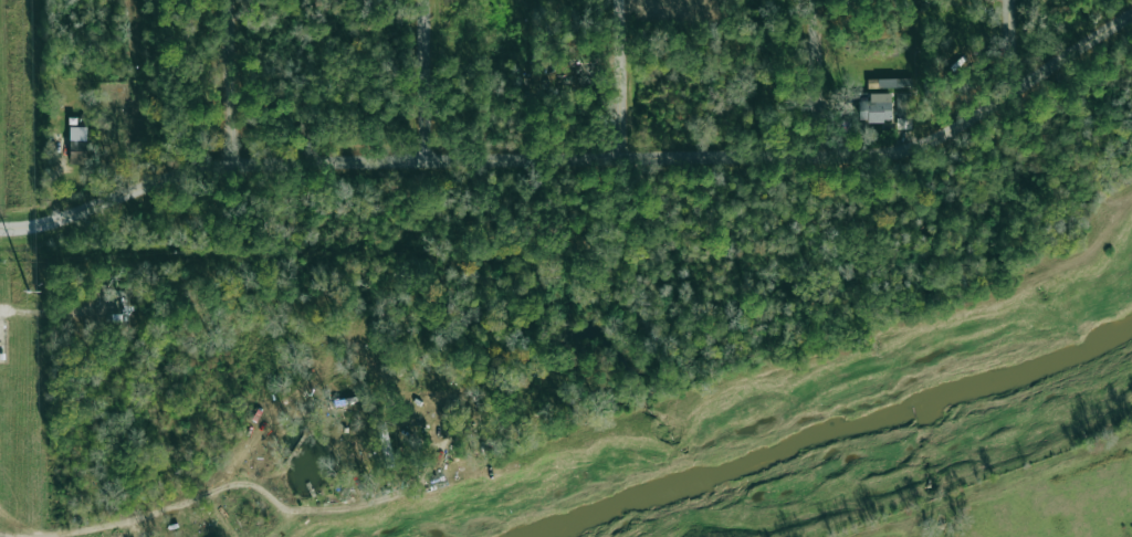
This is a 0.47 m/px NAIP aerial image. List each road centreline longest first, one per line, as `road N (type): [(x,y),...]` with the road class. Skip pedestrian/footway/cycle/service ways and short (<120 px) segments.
road 1 (residential): [(0,228),(57,220),(176,175),(232,165),(902,149),(969,122),(1131,13)]
road 2 (residential): [(232,165),(230,0)]
road 3 (residential): [(426,161),(425,0)]
road 4 (residential): [(815,155),(813,0)]
road 5 (residential): [(622,155),(621,0)]

